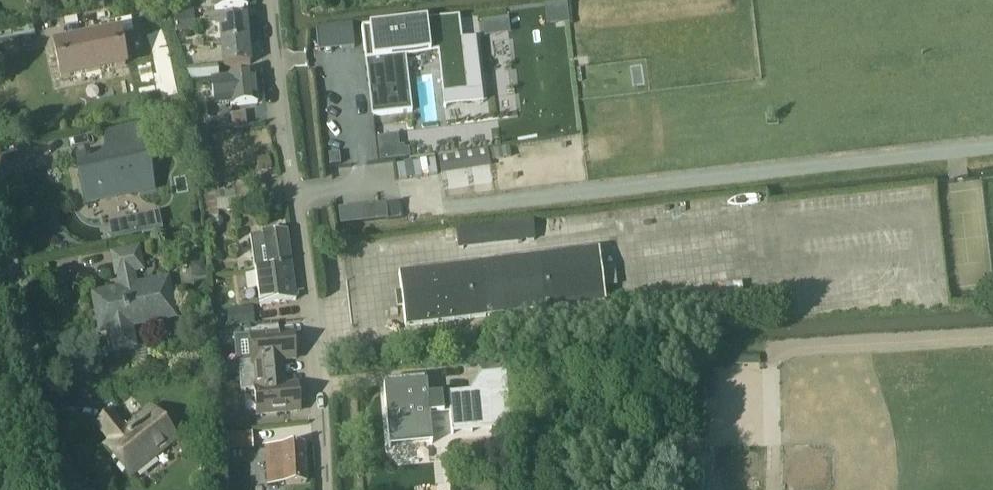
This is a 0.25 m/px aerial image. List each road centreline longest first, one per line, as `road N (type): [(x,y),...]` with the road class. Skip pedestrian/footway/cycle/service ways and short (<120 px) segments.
road 1 (unclassified): [(323,489),(312,326),(267,0)]
road 2 (unclassified): [(72,489),(52,465),(36,417),(0,250)]

